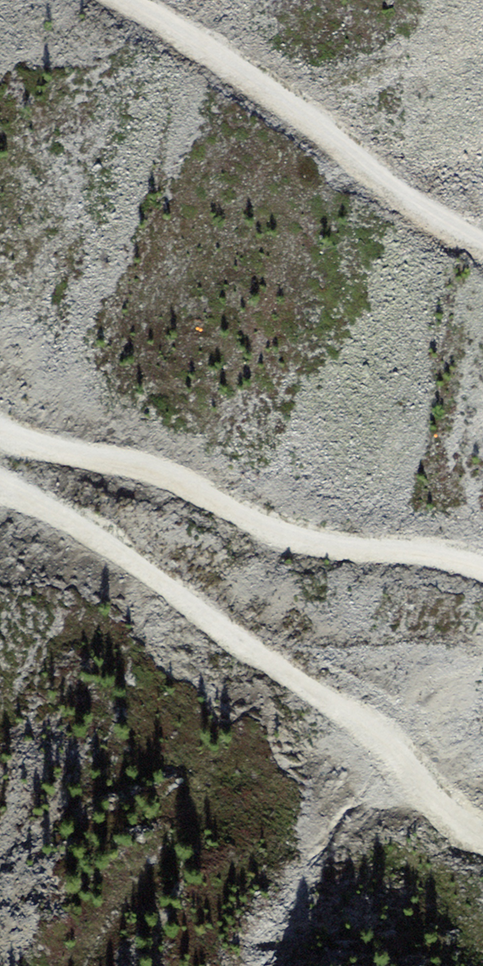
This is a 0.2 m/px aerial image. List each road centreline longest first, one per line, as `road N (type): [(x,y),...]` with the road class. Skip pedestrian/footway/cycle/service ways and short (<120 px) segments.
road 1 (track): [(482,838),(373,725),(93,532),(0,488)]
road 2 (track): [(0,430),(33,447),(174,477),(248,517),(313,540),(482,565)]
road 3 (track): [(482,245),(131,0)]

